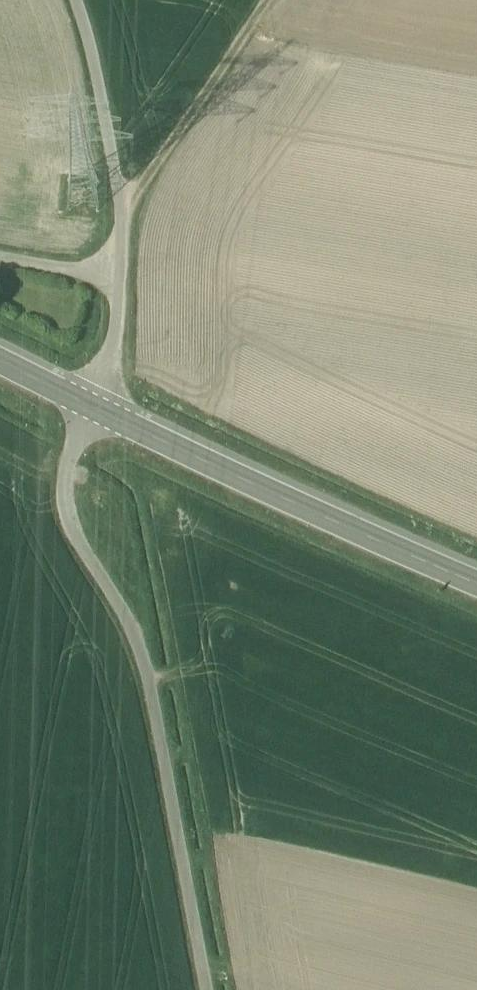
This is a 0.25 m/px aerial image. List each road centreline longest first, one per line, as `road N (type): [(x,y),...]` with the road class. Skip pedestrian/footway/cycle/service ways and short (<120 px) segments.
road 1 (unclassified): [(204,989),(148,680),(65,500),(67,467),(91,406)]
road 2 (secondary): [(476,586),(91,406)]
road 3 (unclassified): [(116,274),(119,198),(74,0)]
road 4 (track): [(119,198),(135,188),(269,0)]
road 5 (unclassified): [(91,406),(115,332),(116,274)]

